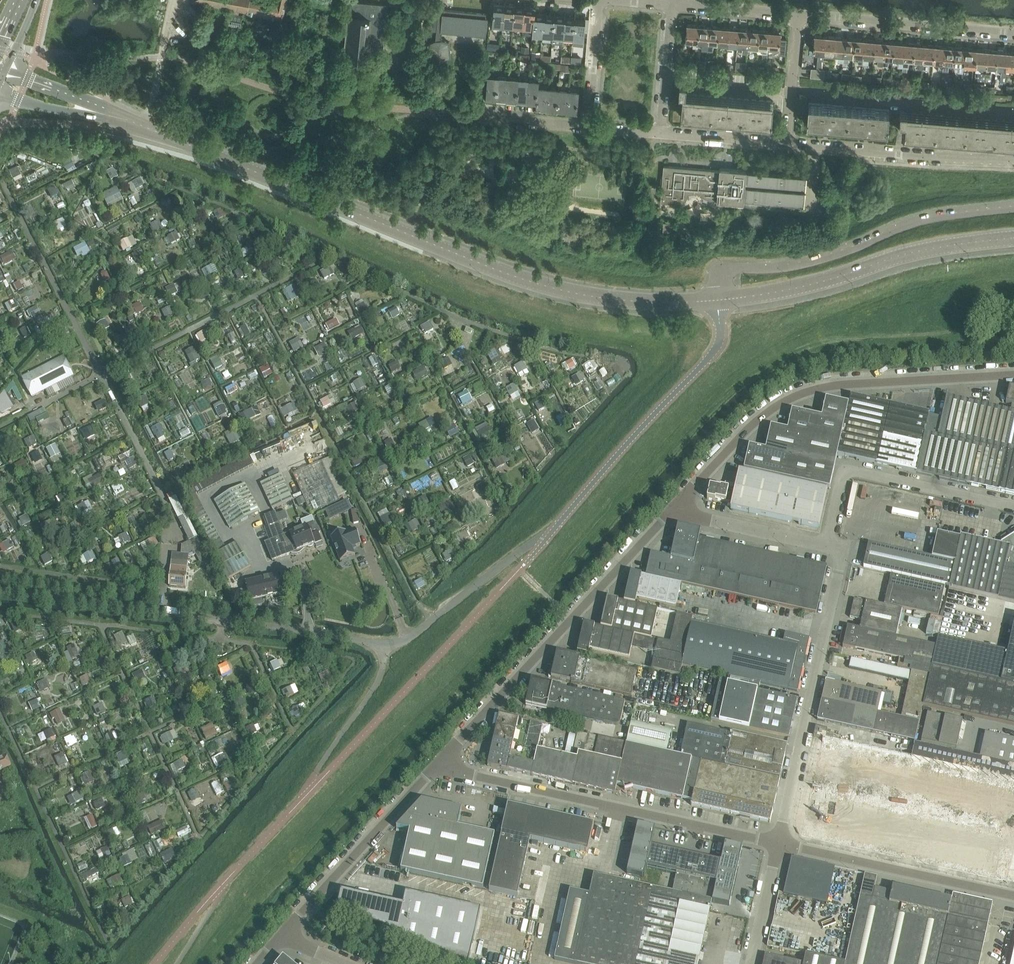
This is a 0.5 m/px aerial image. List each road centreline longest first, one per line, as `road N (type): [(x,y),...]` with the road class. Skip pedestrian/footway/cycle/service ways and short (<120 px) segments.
road 1 (tertiary): [(719,301),(607,299),(529,282),(147,128)]
road 2 (unclassified): [(0,590),(382,646),(410,637),(552,532)]
road 3 (unclassified): [(681,503),(758,420),(789,399),(833,386),(1013,375)]
road 4 (unclassified): [(445,757),(469,774),(779,844)]
road 5 (unclassified): [(445,757),(681,503)]
road 6 (residential): [(719,301),(724,271),(795,266),(916,222),(1013,207)]
road 7 (unclassified): [(779,844),(841,558),(826,546)]
road 8 (tertiary): [(719,301),(805,286),(911,253),(1013,238)]
road 9 (residential): [(552,532),(715,350),(719,301)]
road 10 (unclassified): [(826,546),(843,476),(854,472),(1013,507)]
road 11 (unclassified): [(283,935),(445,757)]
road 12 (unclassified): [(779,844),(1013,895)]
road 13 (residential): [(1013,161),(786,146)]
road 14 (residential): [(1013,33),(800,15)]
road 15 (unclassified): [(826,546),(699,517),(681,503)]
road 16 (tertiary): [(0,97),(147,128)]
road 17 (tertiary): [(147,128),(7,76)]
road 18 (residential): [(786,146),(800,15)]
road 19 (residential): [(800,15),(671,5)]
road 20 (residential): [(660,133),(671,5)]
road 21 (residential): [(587,127),(601,0)]
road 22 (residential): [(786,146),(660,133)]
road 23 (unclassified): [(751,963),(779,844)]

